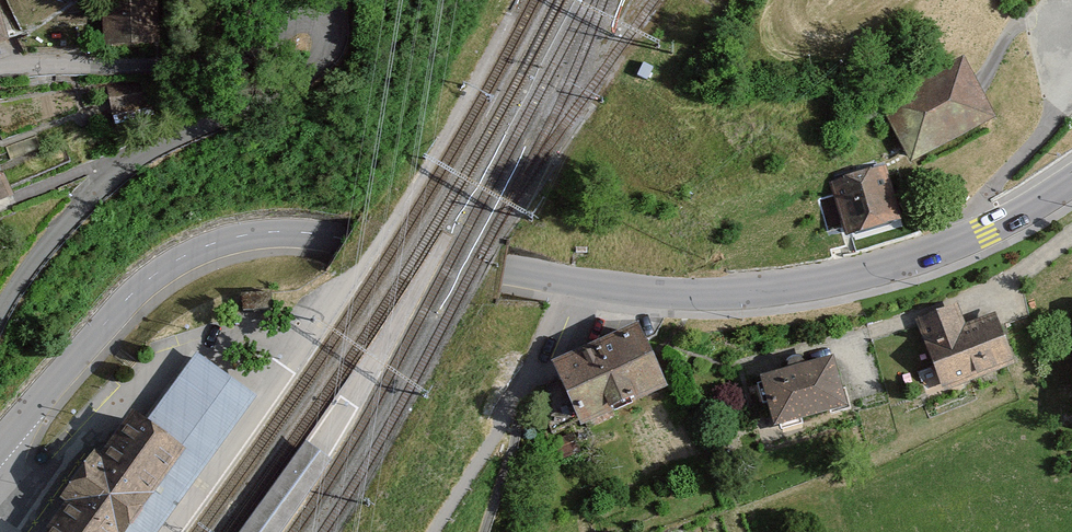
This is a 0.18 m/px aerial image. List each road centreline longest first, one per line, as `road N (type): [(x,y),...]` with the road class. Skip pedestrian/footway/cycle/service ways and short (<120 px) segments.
road 1 (tertiary): [(1071,183),(949,246),(859,275),(751,295),(660,294),(320,226),(250,233),(182,258),(141,285),(0,448)]
road 2 (residential): [(0,70),(46,61),(135,62),(212,48),(307,14),(328,36),(318,64),(270,99),(99,187),(16,282),(0,314)]

